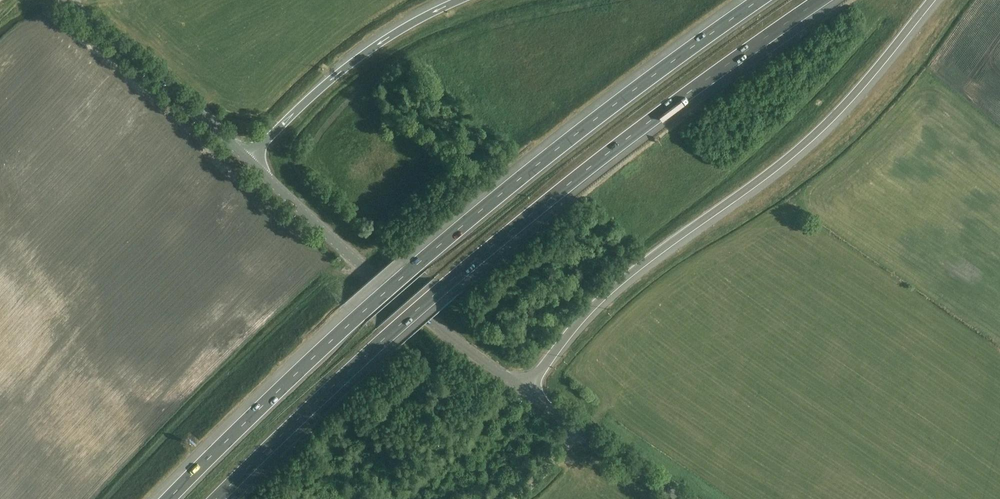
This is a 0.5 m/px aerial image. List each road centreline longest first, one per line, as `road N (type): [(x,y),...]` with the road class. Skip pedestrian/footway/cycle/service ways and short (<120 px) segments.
road 1 (motorway): [(217,498),(500,239),(820,0)]
road 2 (motorway): [(759,0),(593,121),(414,267),(169,498)]
road 3 (motorway): [(526,391),(605,295),(810,139),(931,0)]
road 4 (secondary): [(526,391),(358,263),(247,160)]
road 5 (motorway): [(460,0),(347,67),(247,160)]
road 6 (tertiary): [(247,160),(62,0)]
road 7 (secondary): [(683,498),(579,429)]

